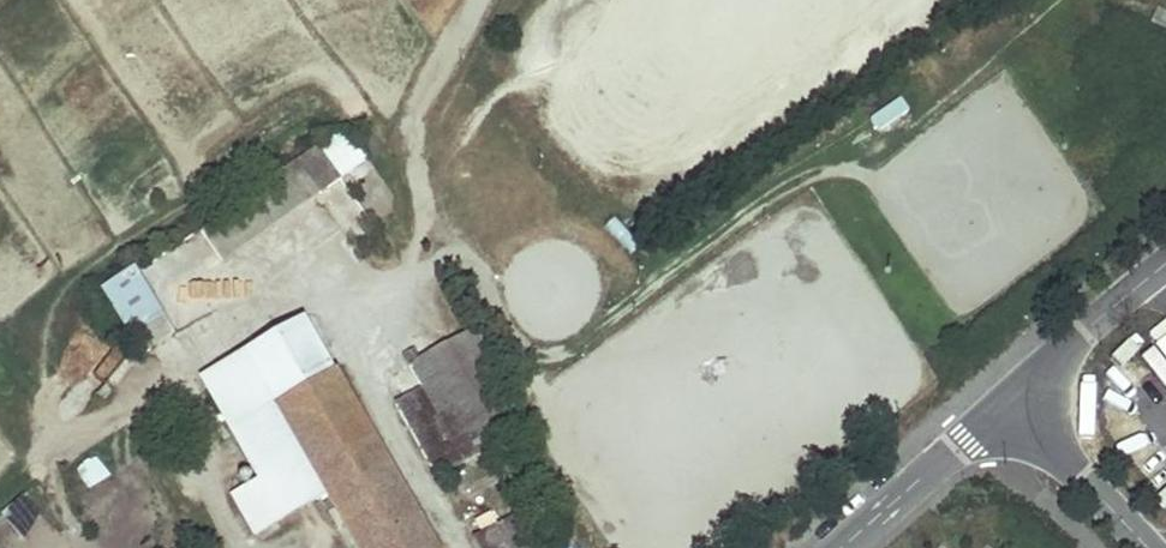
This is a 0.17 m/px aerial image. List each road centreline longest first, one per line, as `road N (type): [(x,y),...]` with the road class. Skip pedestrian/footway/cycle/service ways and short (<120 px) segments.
road 1 (residential): [(1024,399),(830,547)]
road 2 (residential): [(1024,399),(1087,328),(1165,265)]
road 3 (residential): [(1149,547),(1068,465),(1024,399)]

